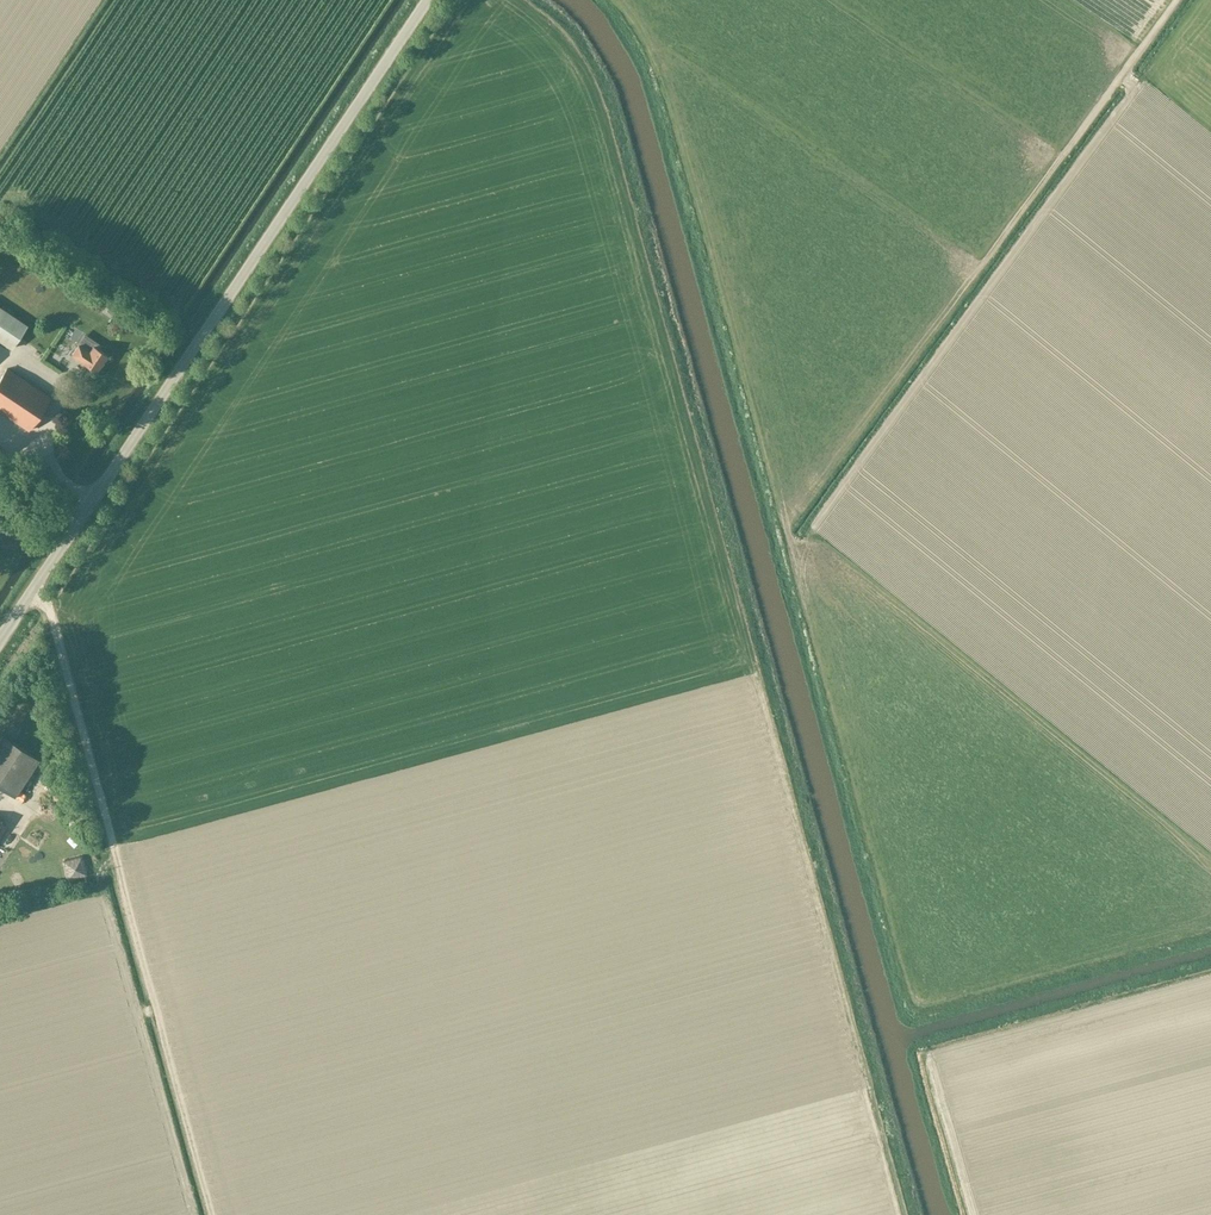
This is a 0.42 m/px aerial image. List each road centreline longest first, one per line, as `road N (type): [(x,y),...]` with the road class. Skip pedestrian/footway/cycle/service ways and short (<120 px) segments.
road 1 (unclassified): [(0,639),(428,0)]

